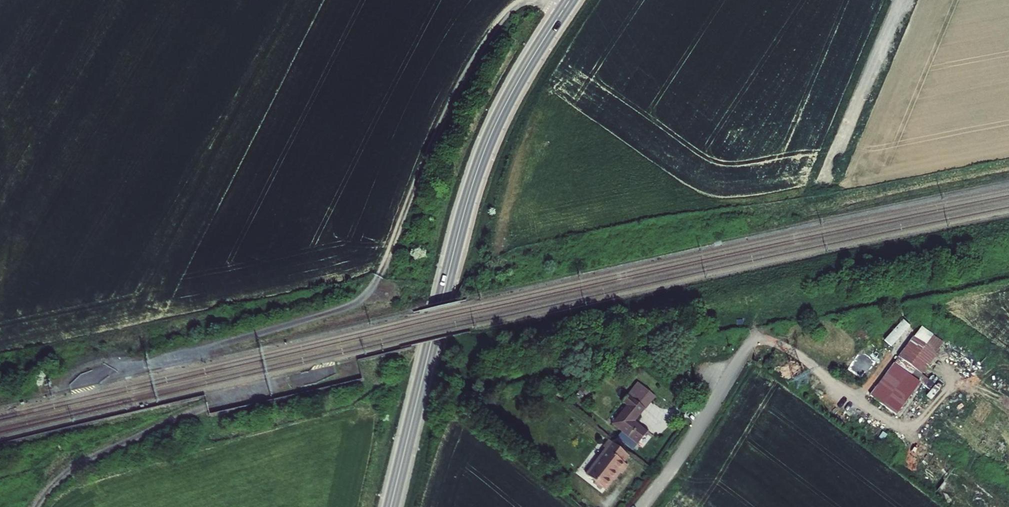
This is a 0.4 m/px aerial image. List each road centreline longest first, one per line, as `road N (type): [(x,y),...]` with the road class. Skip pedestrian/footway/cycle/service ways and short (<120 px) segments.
road 1 (secondary): [(569,0),(512,90),(477,170),(391,506)]

